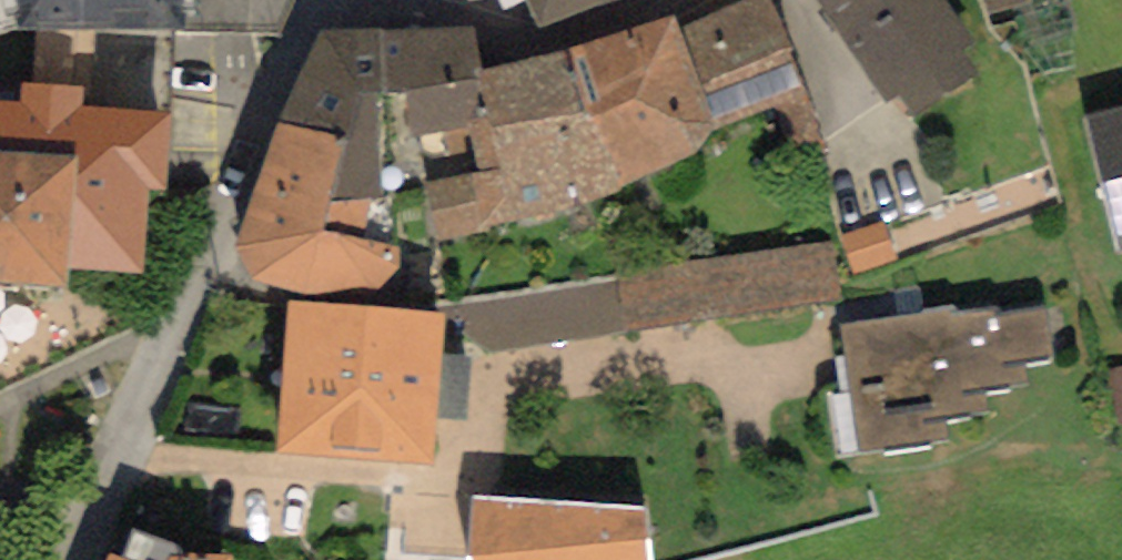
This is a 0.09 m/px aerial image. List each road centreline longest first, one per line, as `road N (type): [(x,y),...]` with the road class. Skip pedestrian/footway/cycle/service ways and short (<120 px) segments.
road 1 (residential): [(316,0),(150,340),(61,559)]

